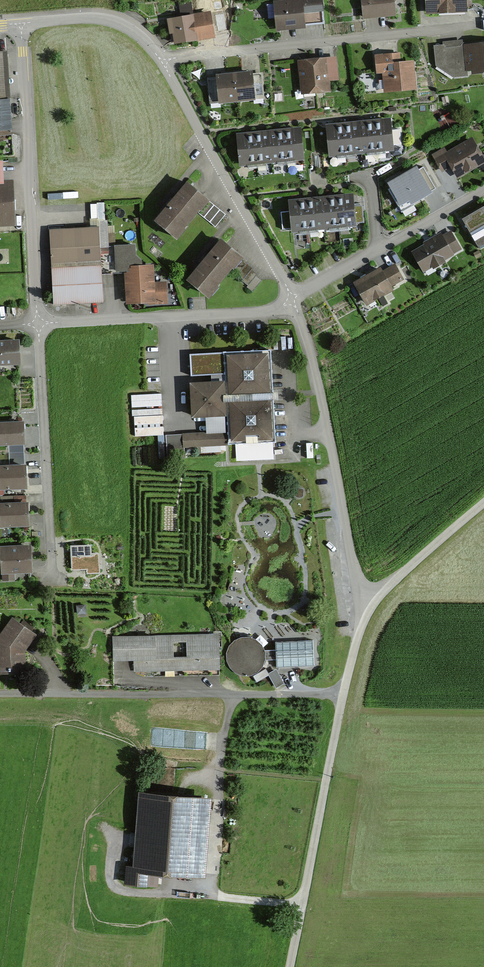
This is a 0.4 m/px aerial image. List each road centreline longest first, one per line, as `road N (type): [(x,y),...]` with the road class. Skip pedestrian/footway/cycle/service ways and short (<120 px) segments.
road 1 (unclassified): [(367,601),(289,966)]
road 2 (track): [(0,695),(344,688)]
road 3 (residential): [(477,25),(162,62)]
road 4 (unclassified): [(292,300),(367,601)]
road 5 (residential): [(39,325),(21,23)]
road 6 (track): [(233,695),(221,745),(213,887),(231,899),(301,906)]
road 7 (unclassified): [(162,62),(292,300)]
road 8 (residential): [(39,325),(268,311),(292,300)]
road 9 (residential): [(54,578),(39,325)]
road 10 (unclassified): [(21,23),(118,23),(162,62)]
road 11 (unclassified): [(367,601),(483,504)]
road 12 (residential): [(380,249),(483,190)]

